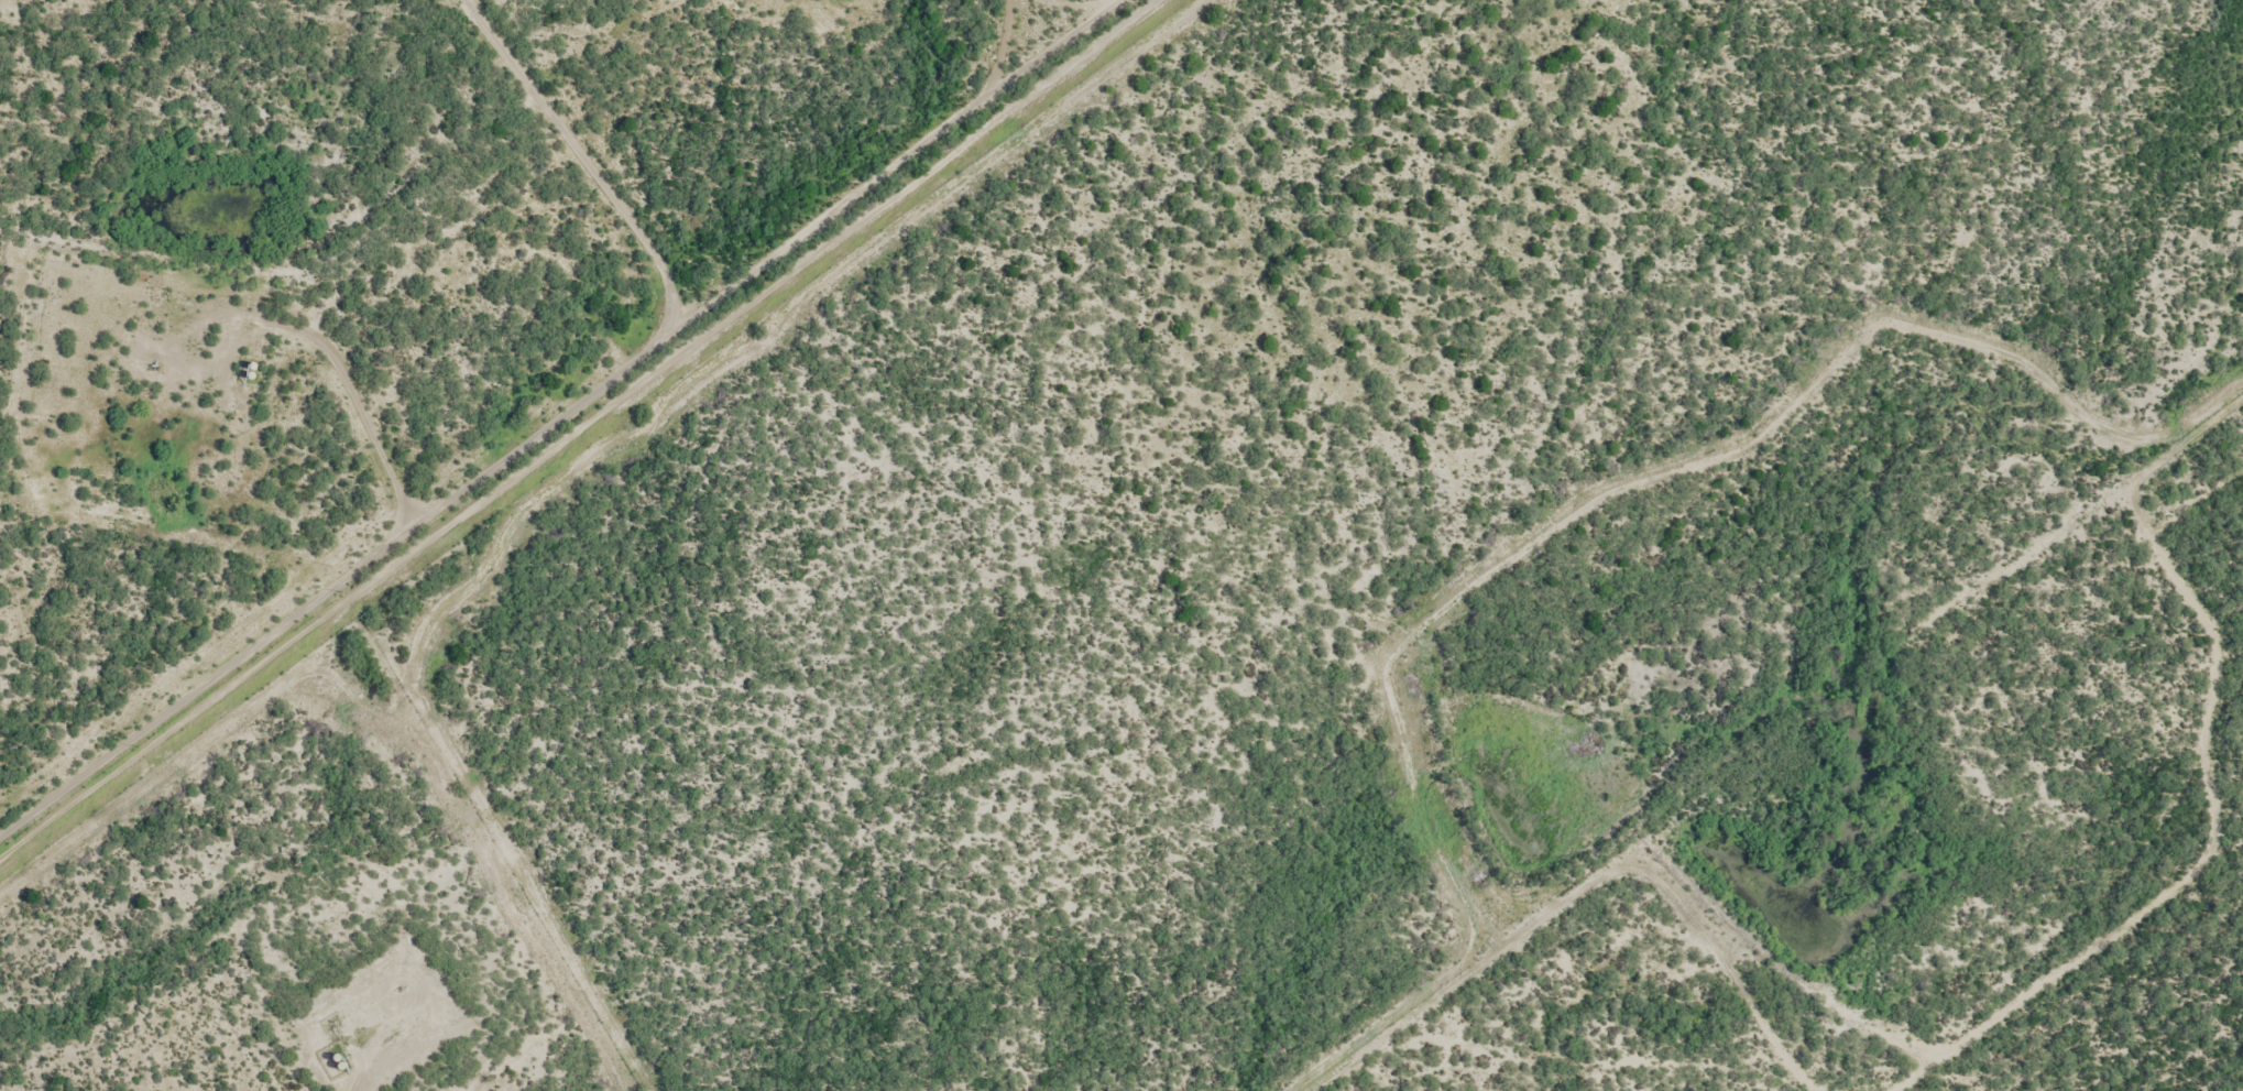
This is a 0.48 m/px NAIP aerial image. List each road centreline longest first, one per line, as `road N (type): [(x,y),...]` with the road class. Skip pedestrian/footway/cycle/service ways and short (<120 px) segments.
road 1 (residential): [(0,868),(806,280),(879,170),(1090,58),(1168,0)]

